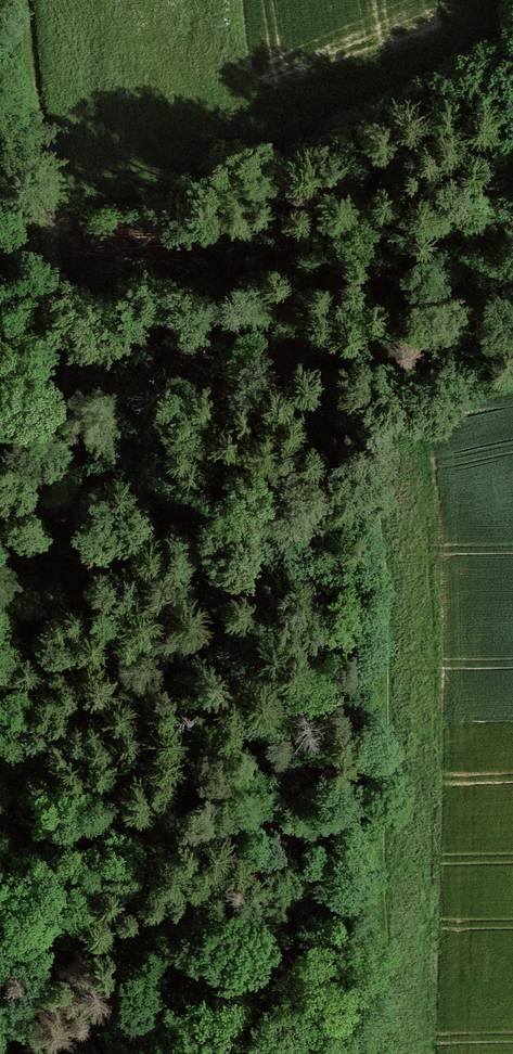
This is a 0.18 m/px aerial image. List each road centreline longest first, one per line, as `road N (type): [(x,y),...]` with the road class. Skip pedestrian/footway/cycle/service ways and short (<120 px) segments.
road 1 (track): [(31,0),(96,584),(122,653),(176,723),(386,906)]
road 2 (track): [(512,392),(474,394),(426,411),(399,432),(385,461),(381,1053)]

